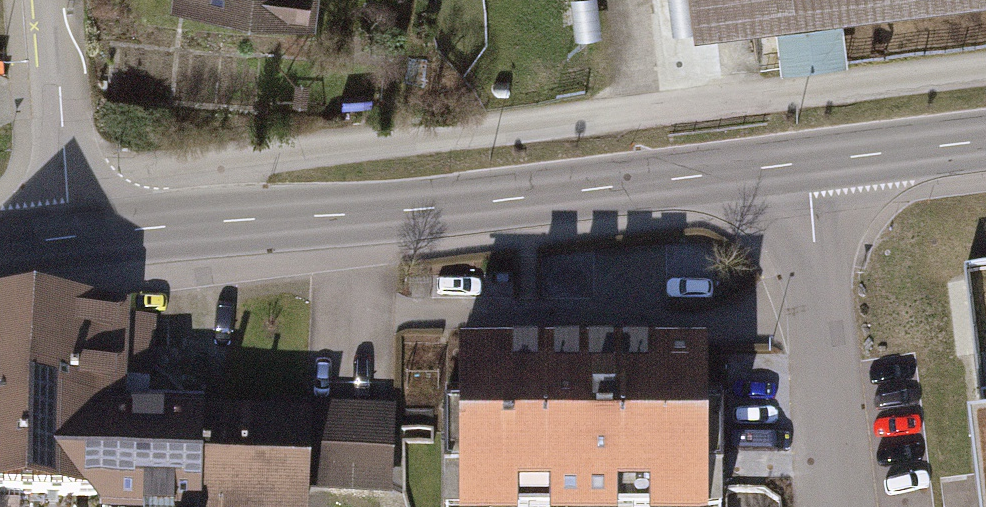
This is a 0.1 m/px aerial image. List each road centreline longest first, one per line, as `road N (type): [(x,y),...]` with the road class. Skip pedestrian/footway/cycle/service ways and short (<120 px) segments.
road 1 (secondary): [(810,163),(352,215),(70,235)]
road 2 (residential): [(810,163),(834,506)]
road 3 (residential): [(70,235),(53,0)]
road 4 (secondary): [(985,141),(810,163)]

